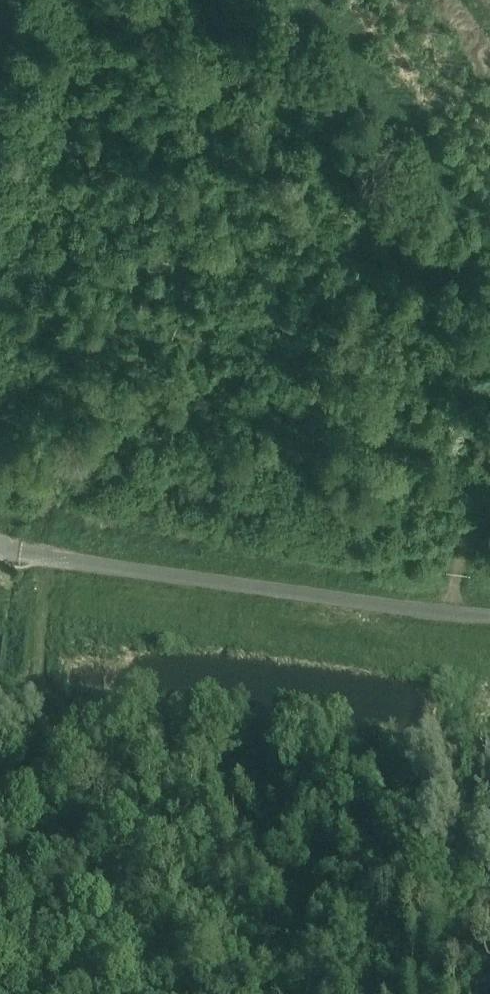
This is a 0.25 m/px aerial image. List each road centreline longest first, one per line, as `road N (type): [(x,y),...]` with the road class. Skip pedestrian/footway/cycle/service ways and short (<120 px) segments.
road 1 (unclassified): [(0,547),(489,613)]

